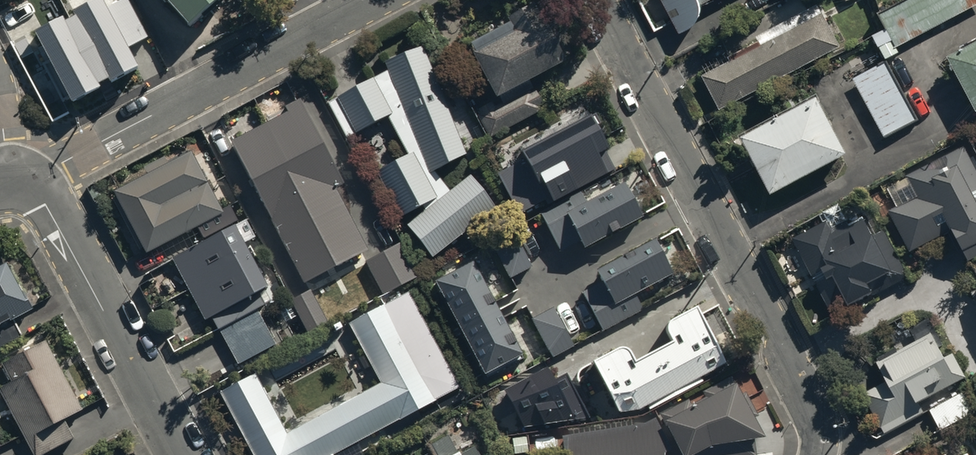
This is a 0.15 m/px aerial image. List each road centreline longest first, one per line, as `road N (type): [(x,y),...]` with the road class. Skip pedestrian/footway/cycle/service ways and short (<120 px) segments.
road 1 (residential): [(596,0),(809,402),(818,454)]
road 2 (residential): [(29,181),(382,0)]
road 3 (residential): [(177,454),(29,181)]

